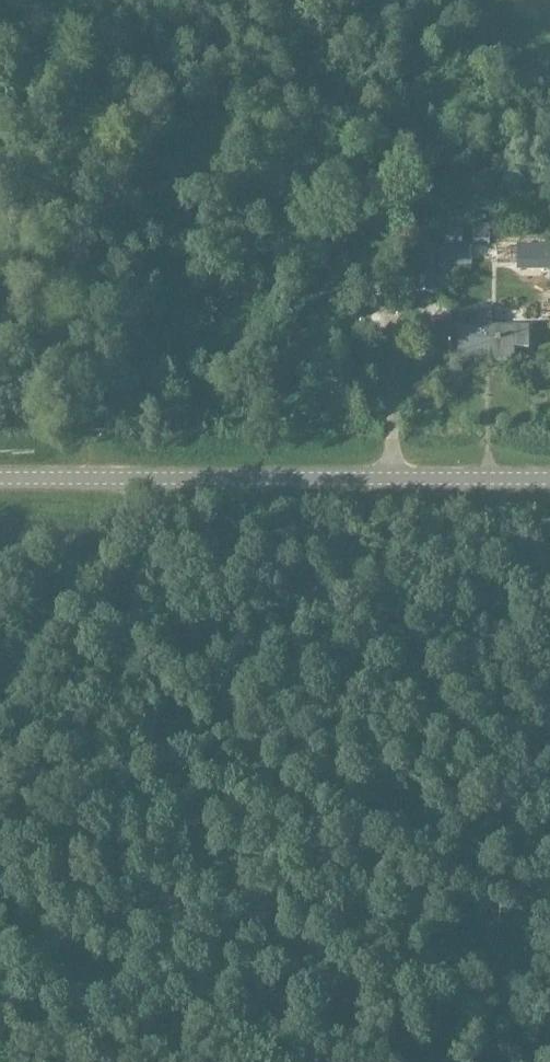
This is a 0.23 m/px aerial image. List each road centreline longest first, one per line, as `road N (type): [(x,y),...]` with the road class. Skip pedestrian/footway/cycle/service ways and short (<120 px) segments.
road 1 (tertiary): [(549,479),(0,478)]
road 2 (track): [(111,551),(132,536),(259,627),(372,661),(448,625),(506,619),(549,603)]
road 3 (track): [(0,712),(111,551)]

